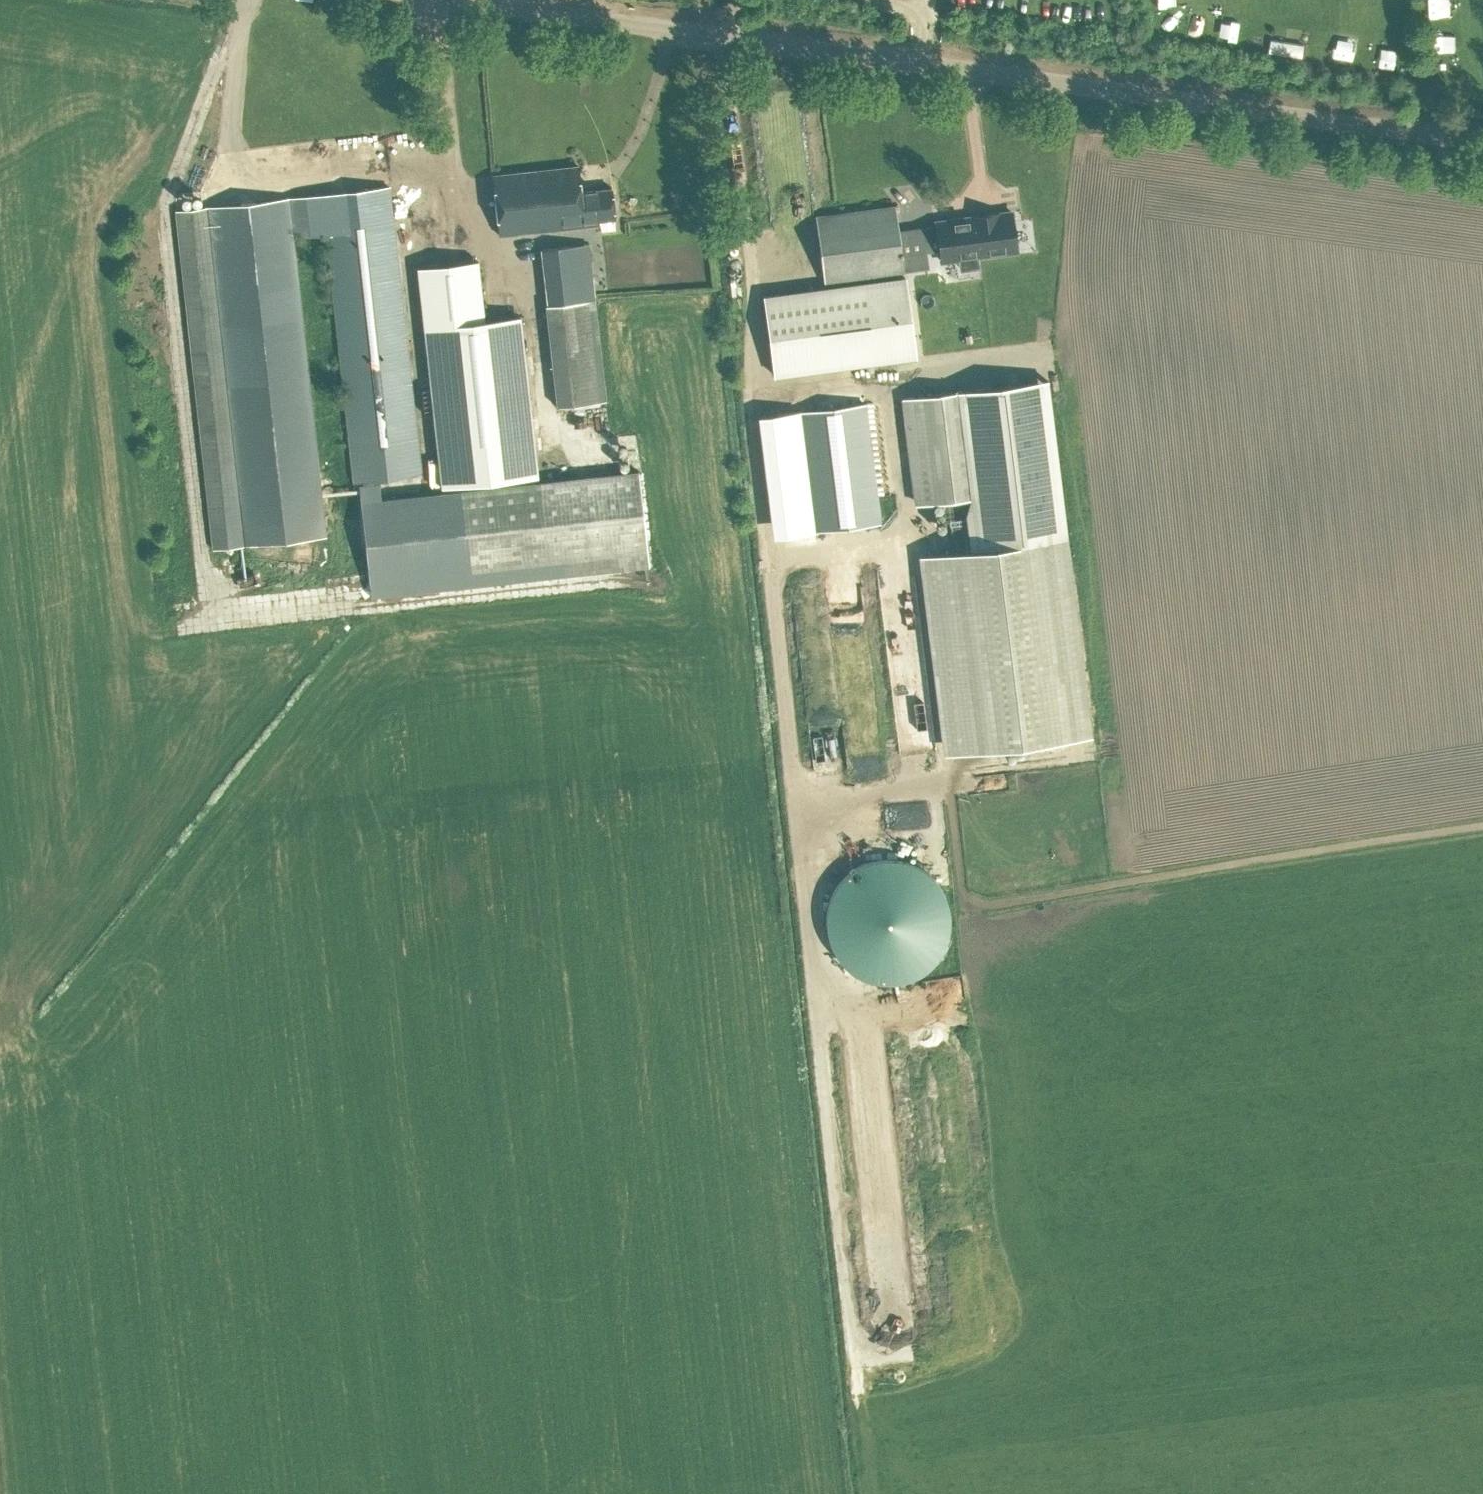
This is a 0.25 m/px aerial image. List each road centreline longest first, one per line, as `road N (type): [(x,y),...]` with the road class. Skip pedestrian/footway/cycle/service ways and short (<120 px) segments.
road 1 (unclassified): [(484,0),(1482,138)]

